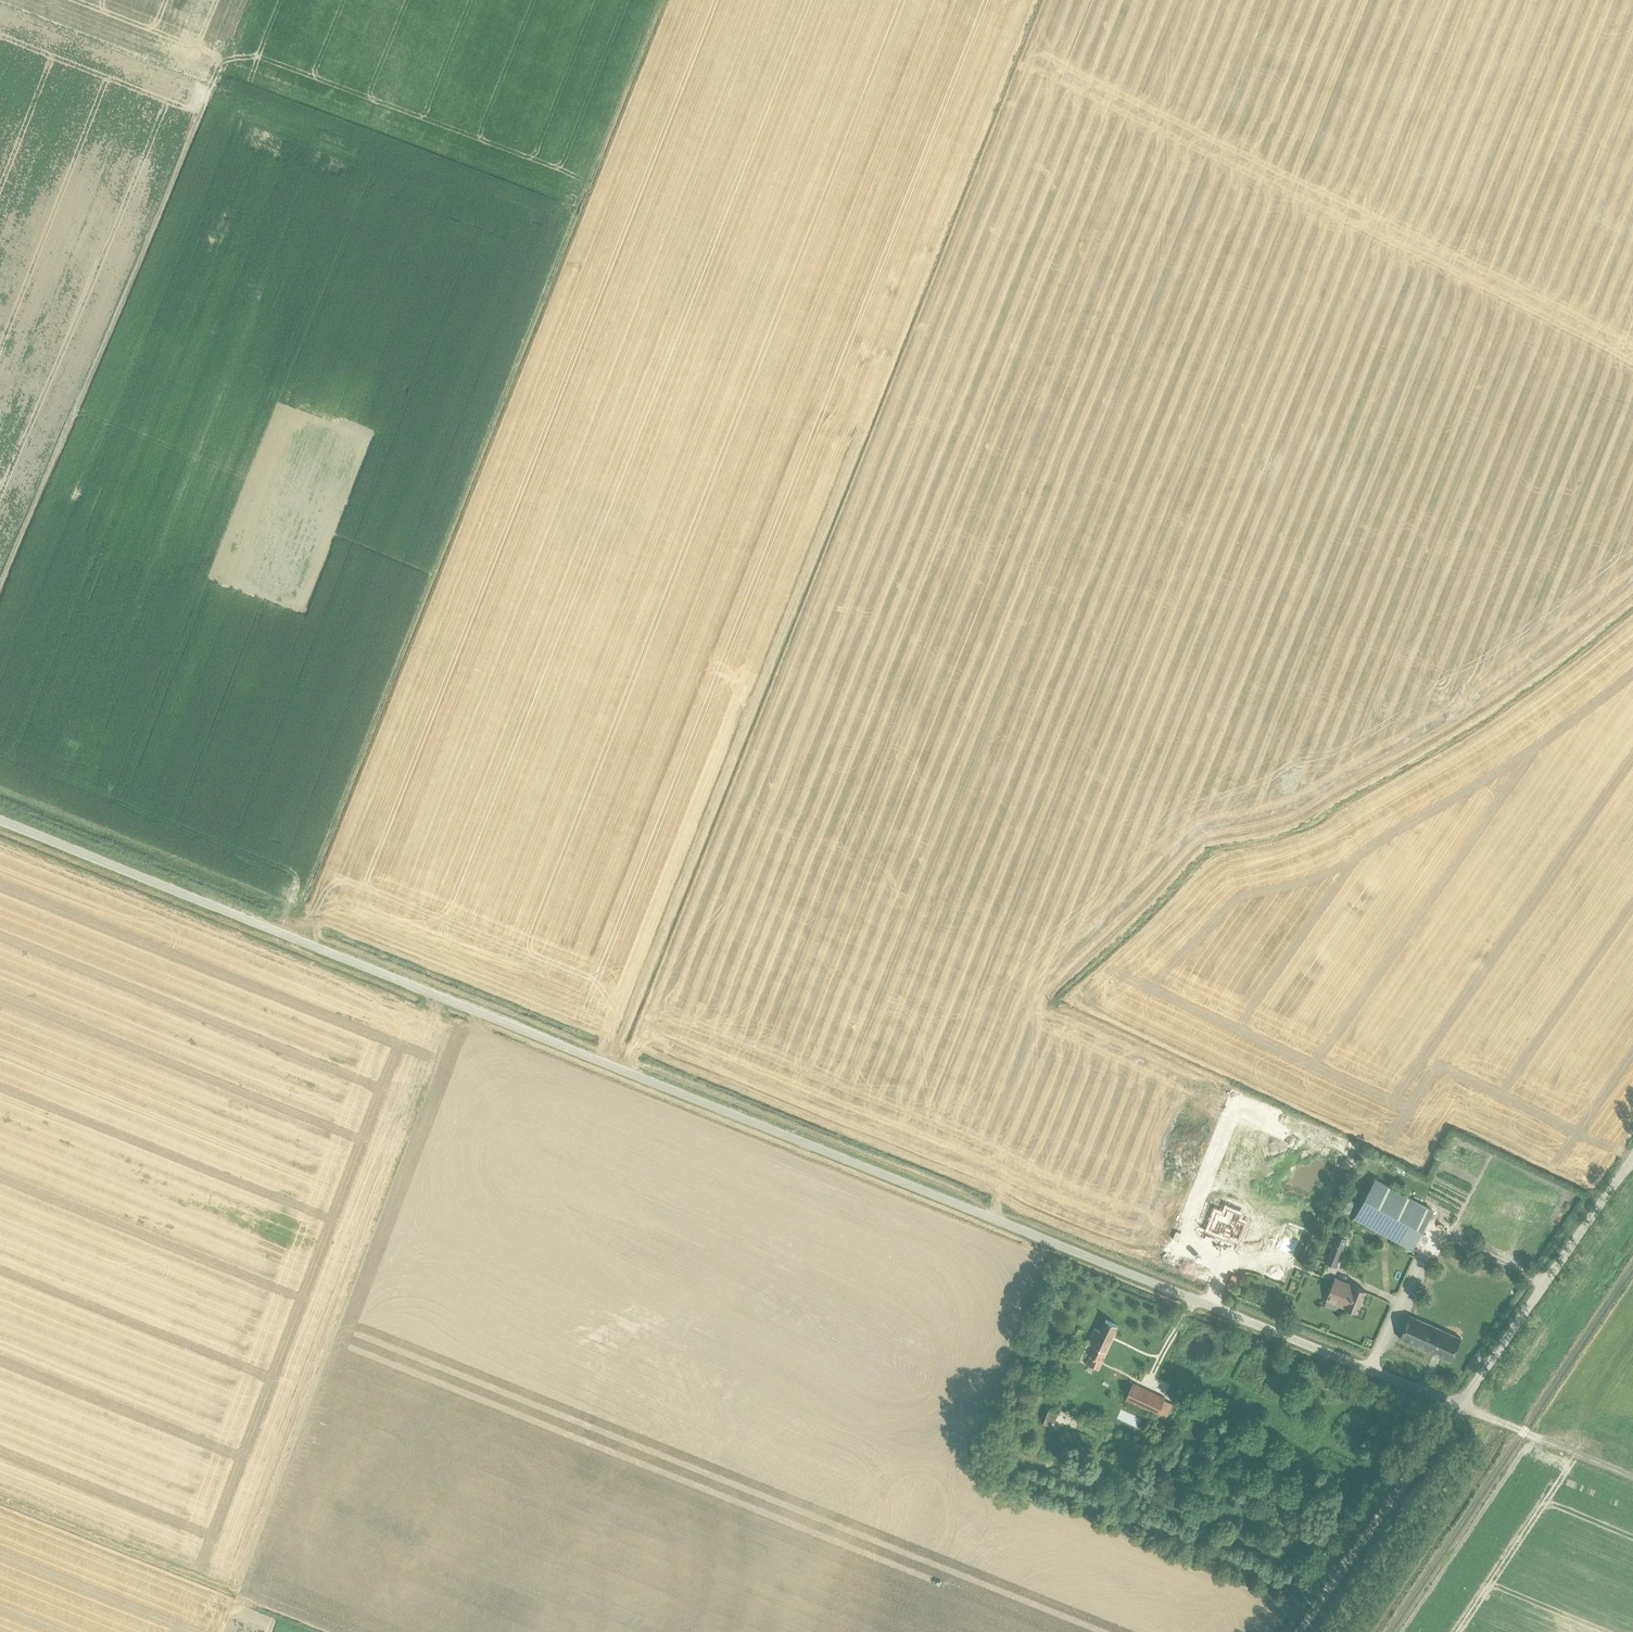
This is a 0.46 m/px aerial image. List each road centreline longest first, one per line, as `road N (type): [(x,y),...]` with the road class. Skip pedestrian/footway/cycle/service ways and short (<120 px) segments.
road 1 (unclassified): [(1457,1401),(0,820)]
road 2 (unclassified): [(1457,1401),(1632,1146)]
road 3 (unclassified): [(1301,1631),(1457,1401)]
road 4 (track): [(1457,1401),(1632,1478)]

